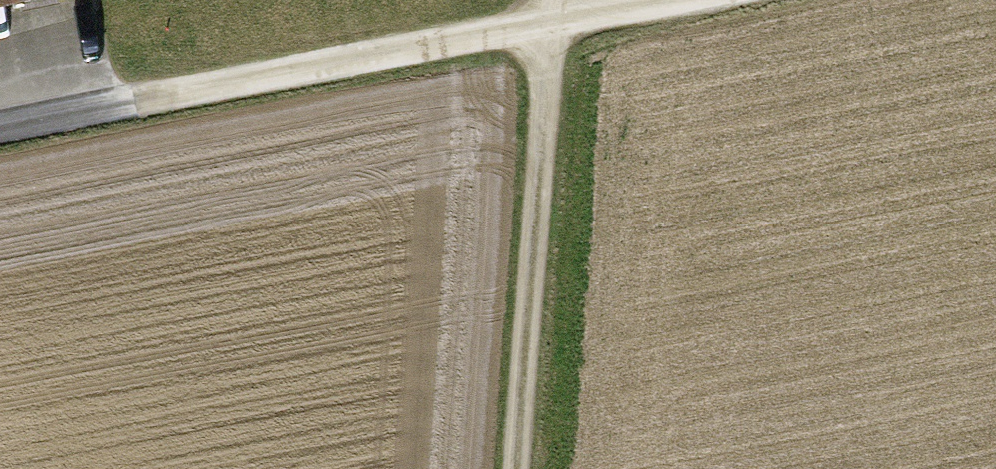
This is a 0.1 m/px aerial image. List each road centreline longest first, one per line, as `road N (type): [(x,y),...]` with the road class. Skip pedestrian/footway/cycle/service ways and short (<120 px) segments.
road 1 (track): [(603,0),(132,107)]
road 2 (track): [(520,468),(541,170),(564,0)]
road 3 (residential): [(132,107),(0,133)]

